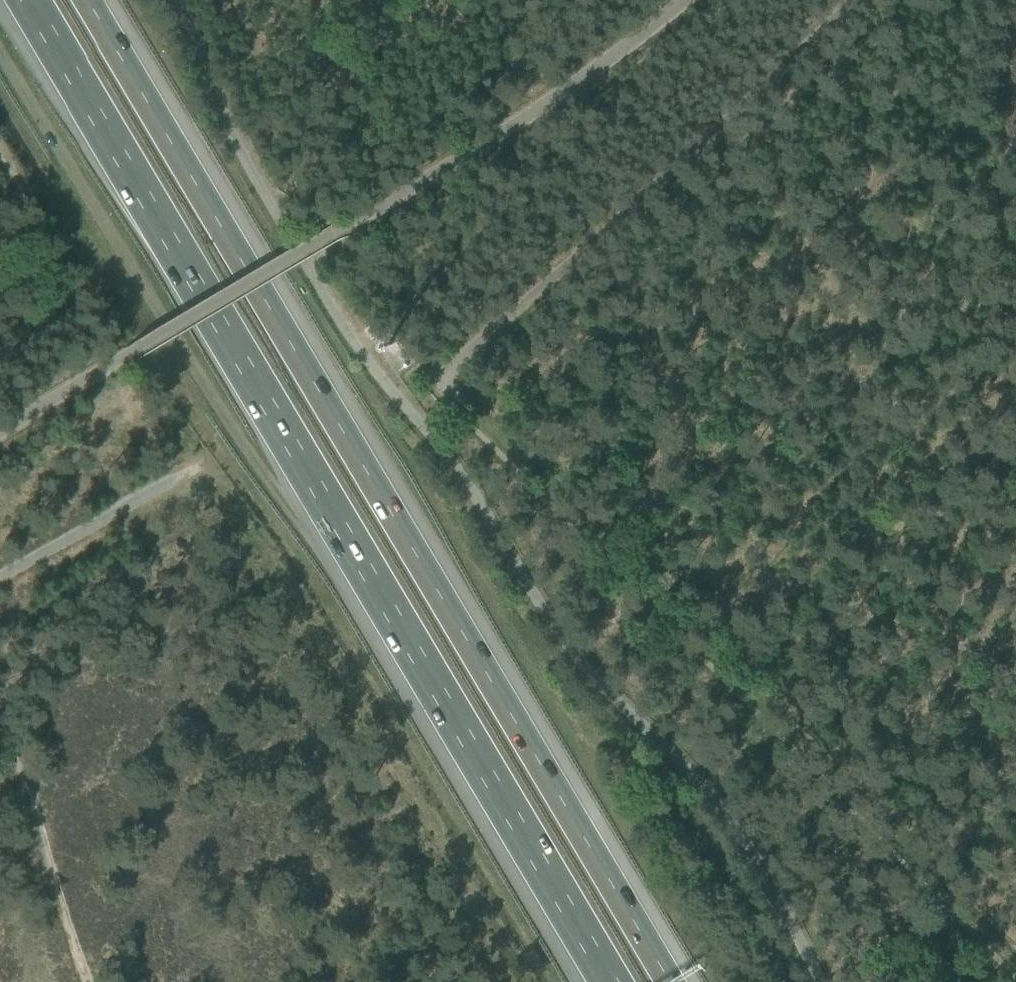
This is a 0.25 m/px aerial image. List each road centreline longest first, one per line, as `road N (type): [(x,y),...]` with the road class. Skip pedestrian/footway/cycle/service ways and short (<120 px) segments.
road 1 (motorway): [(27,0),(611,981)]
road 2 (motorway): [(672,981),(89,0)]
road 3 (unclassified): [(692,0),(535,115),(0,430)]
road 4 (track): [(1015,950),(603,532),(453,367)]
road 5 (unclassified): [(432,385),(855,0)]
road 6 (track): [(87,981),(17,759),(0,731)]
road 7 (unclassified): [(204,463),(0,580)]

